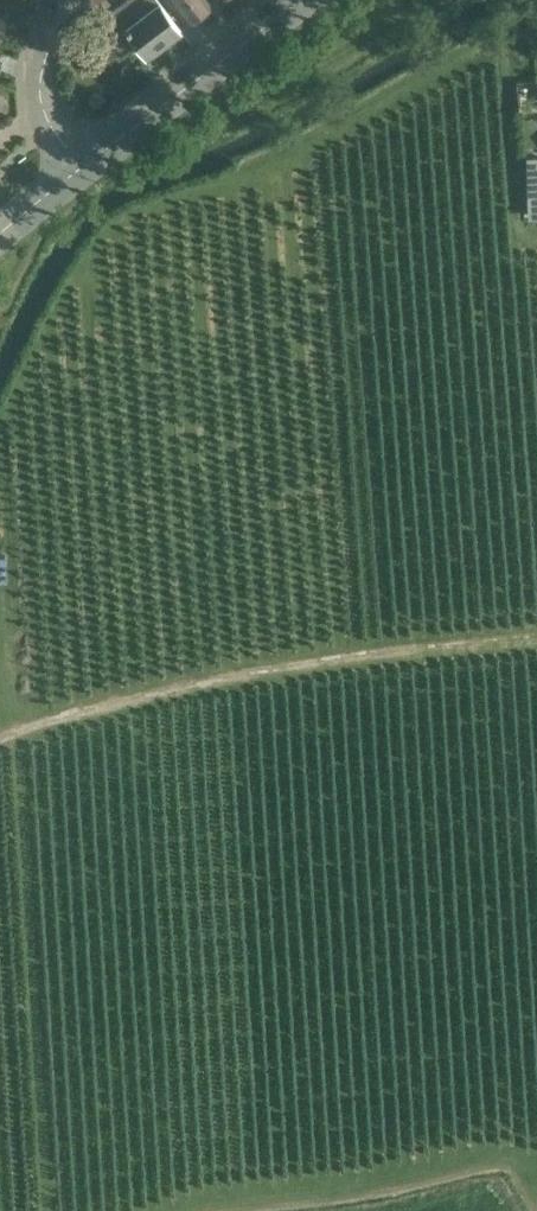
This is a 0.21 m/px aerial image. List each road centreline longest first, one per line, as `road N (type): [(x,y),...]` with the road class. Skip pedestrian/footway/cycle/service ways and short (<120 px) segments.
road 1 (track): [(0,739),(181,688),(536,638)]
road 2 (unclassified): [(75,160),(293,0)]
road 3 (tertiary): [(75,160),(50,130),(40,76),(57,0)]

